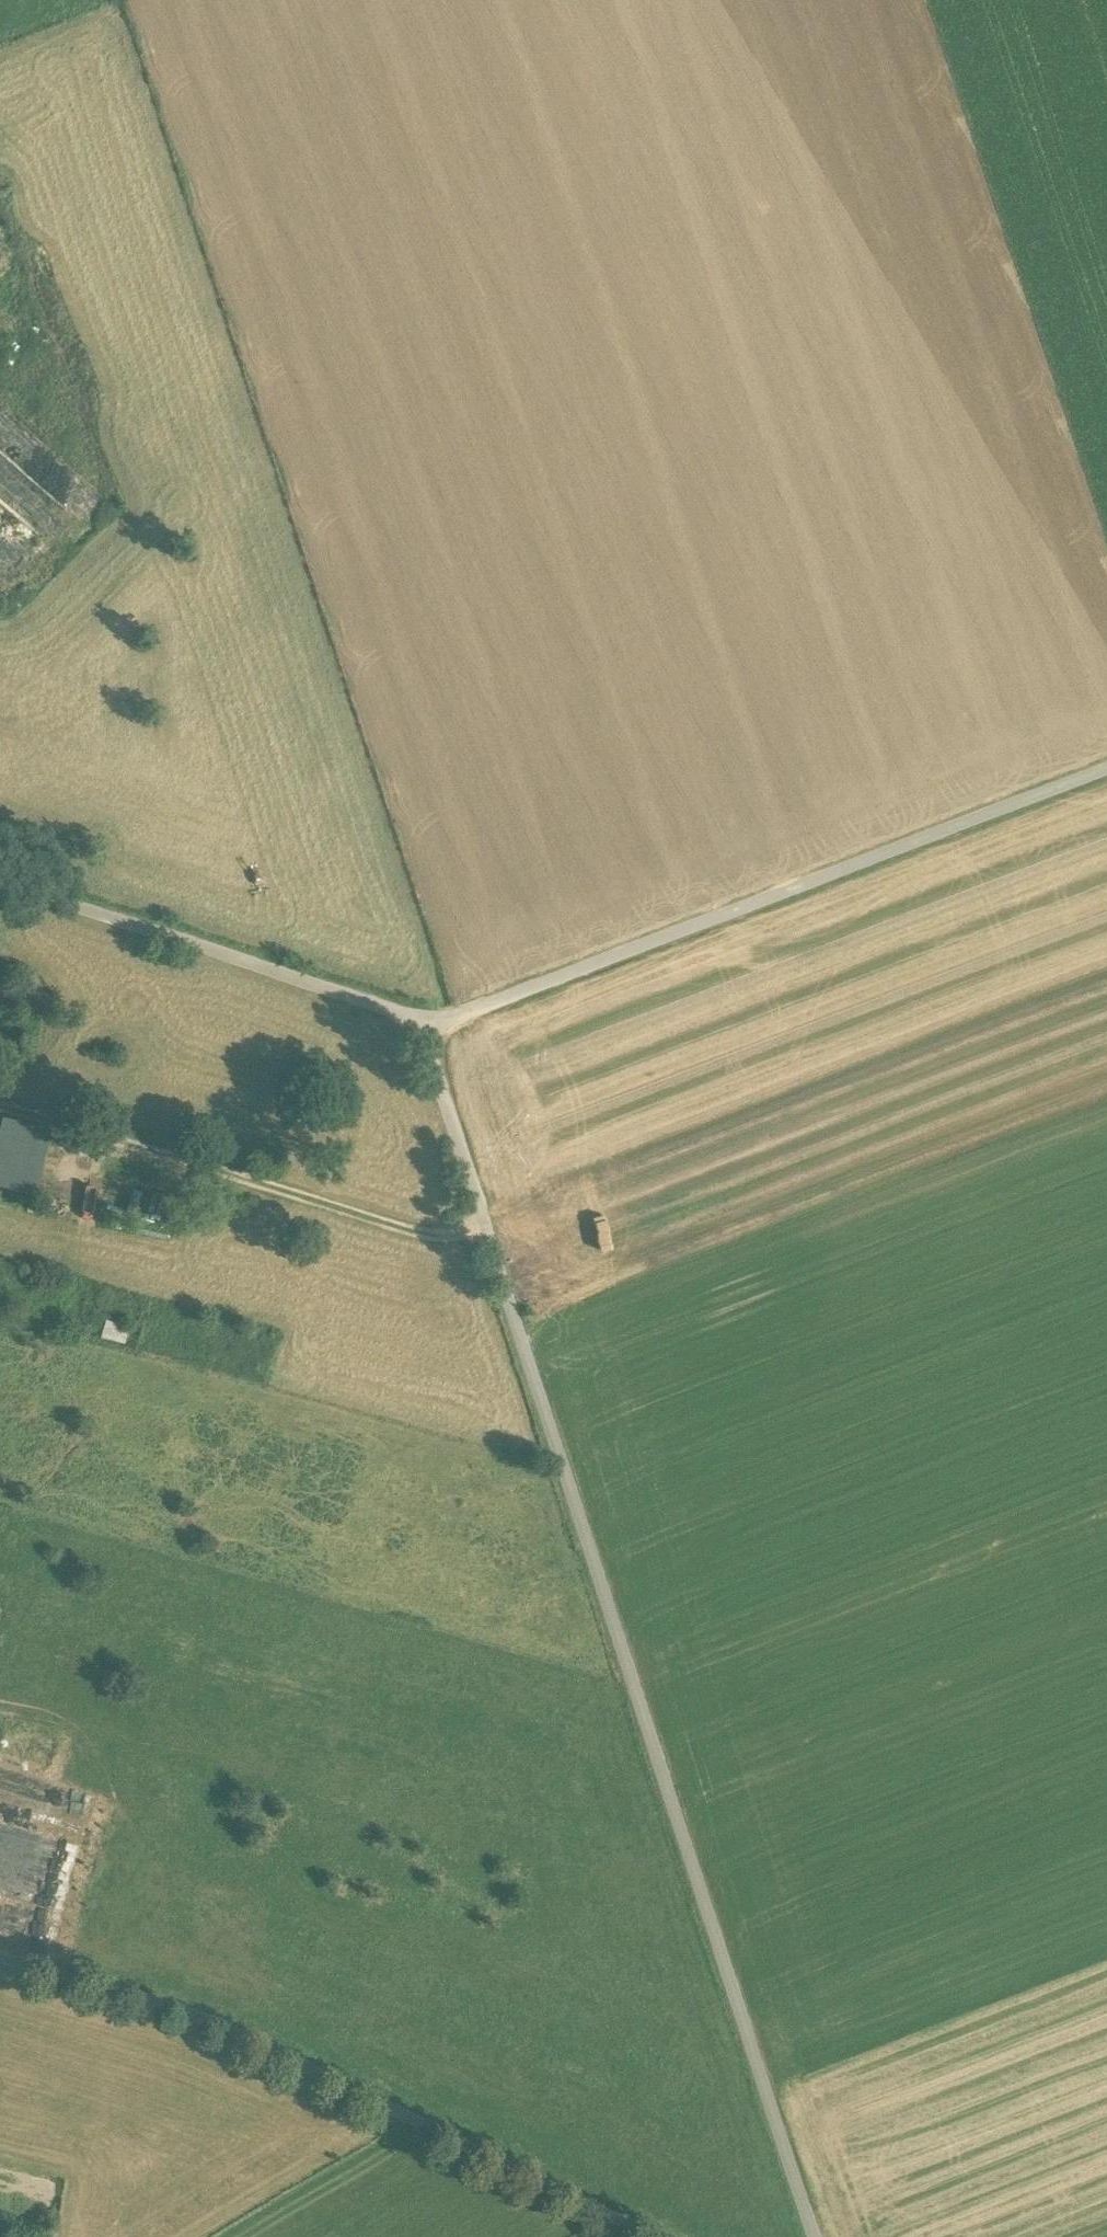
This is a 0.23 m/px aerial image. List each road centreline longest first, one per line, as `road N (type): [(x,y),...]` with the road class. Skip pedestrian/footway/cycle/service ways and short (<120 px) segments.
road 1 (track): [(419,1025),(813,2236)]
road 2 (track): [(1106,788),(1019,825),(419,1025)]
road 3 (track): [(0,1958),(195,2018),(650,2236)]
road 4 (track): [(0,884),(419,1025)]

